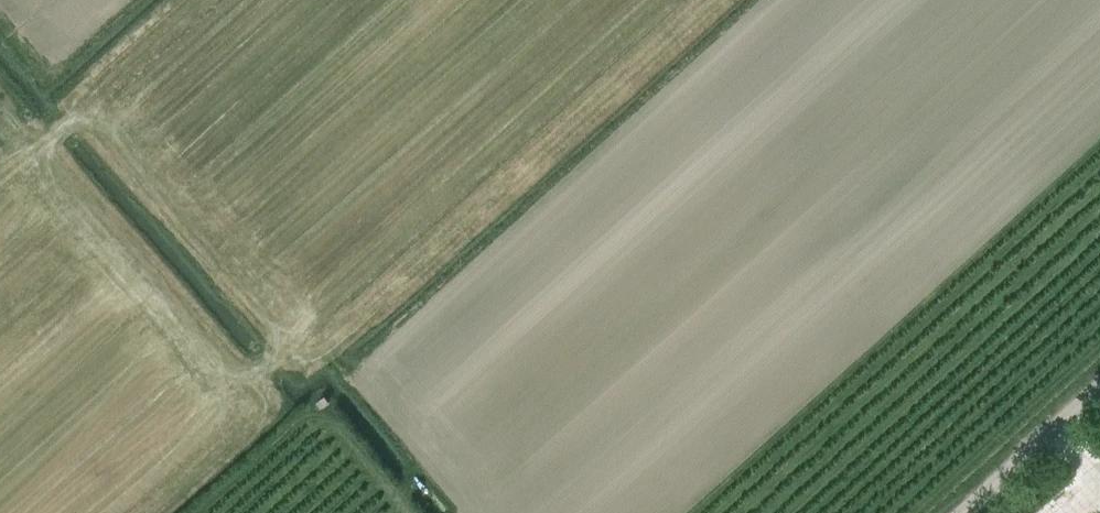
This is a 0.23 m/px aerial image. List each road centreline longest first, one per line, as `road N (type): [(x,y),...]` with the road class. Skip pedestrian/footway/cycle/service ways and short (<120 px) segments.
road 1 (unclassified): [(1099,393),(967,512)]

